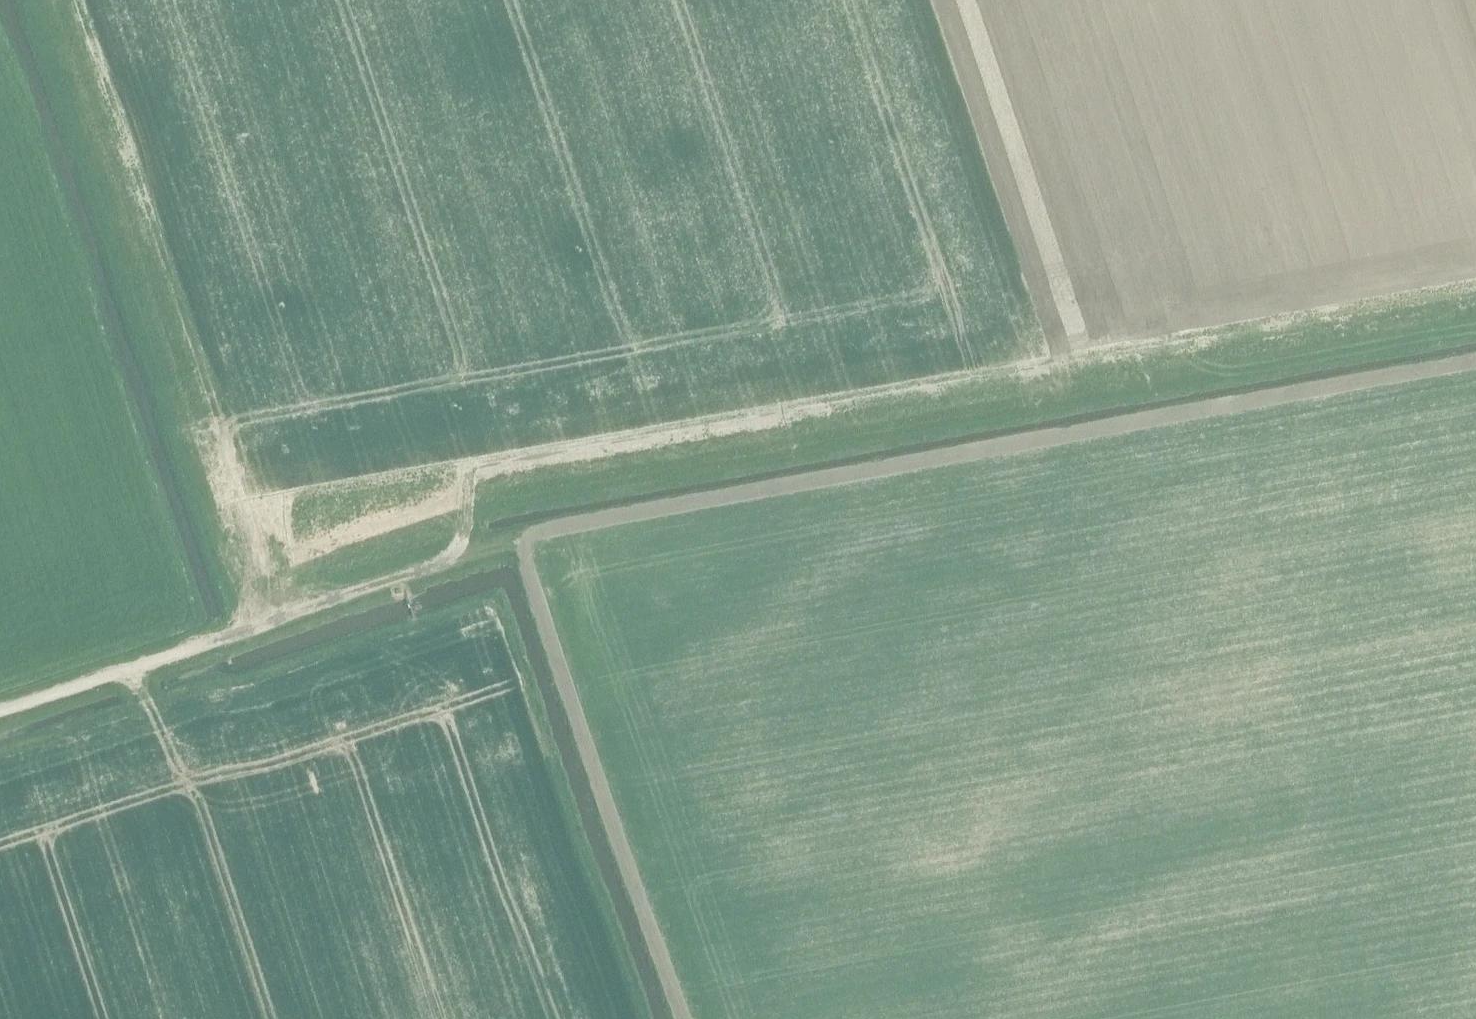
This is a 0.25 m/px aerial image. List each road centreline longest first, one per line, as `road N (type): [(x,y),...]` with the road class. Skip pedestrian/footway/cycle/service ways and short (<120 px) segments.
road 1 (track): [(33,0),(247,631)]
road 2 (track): [(247,631),(479,555)]
road 3 (unclassified): [(0,713),(212,643)]

